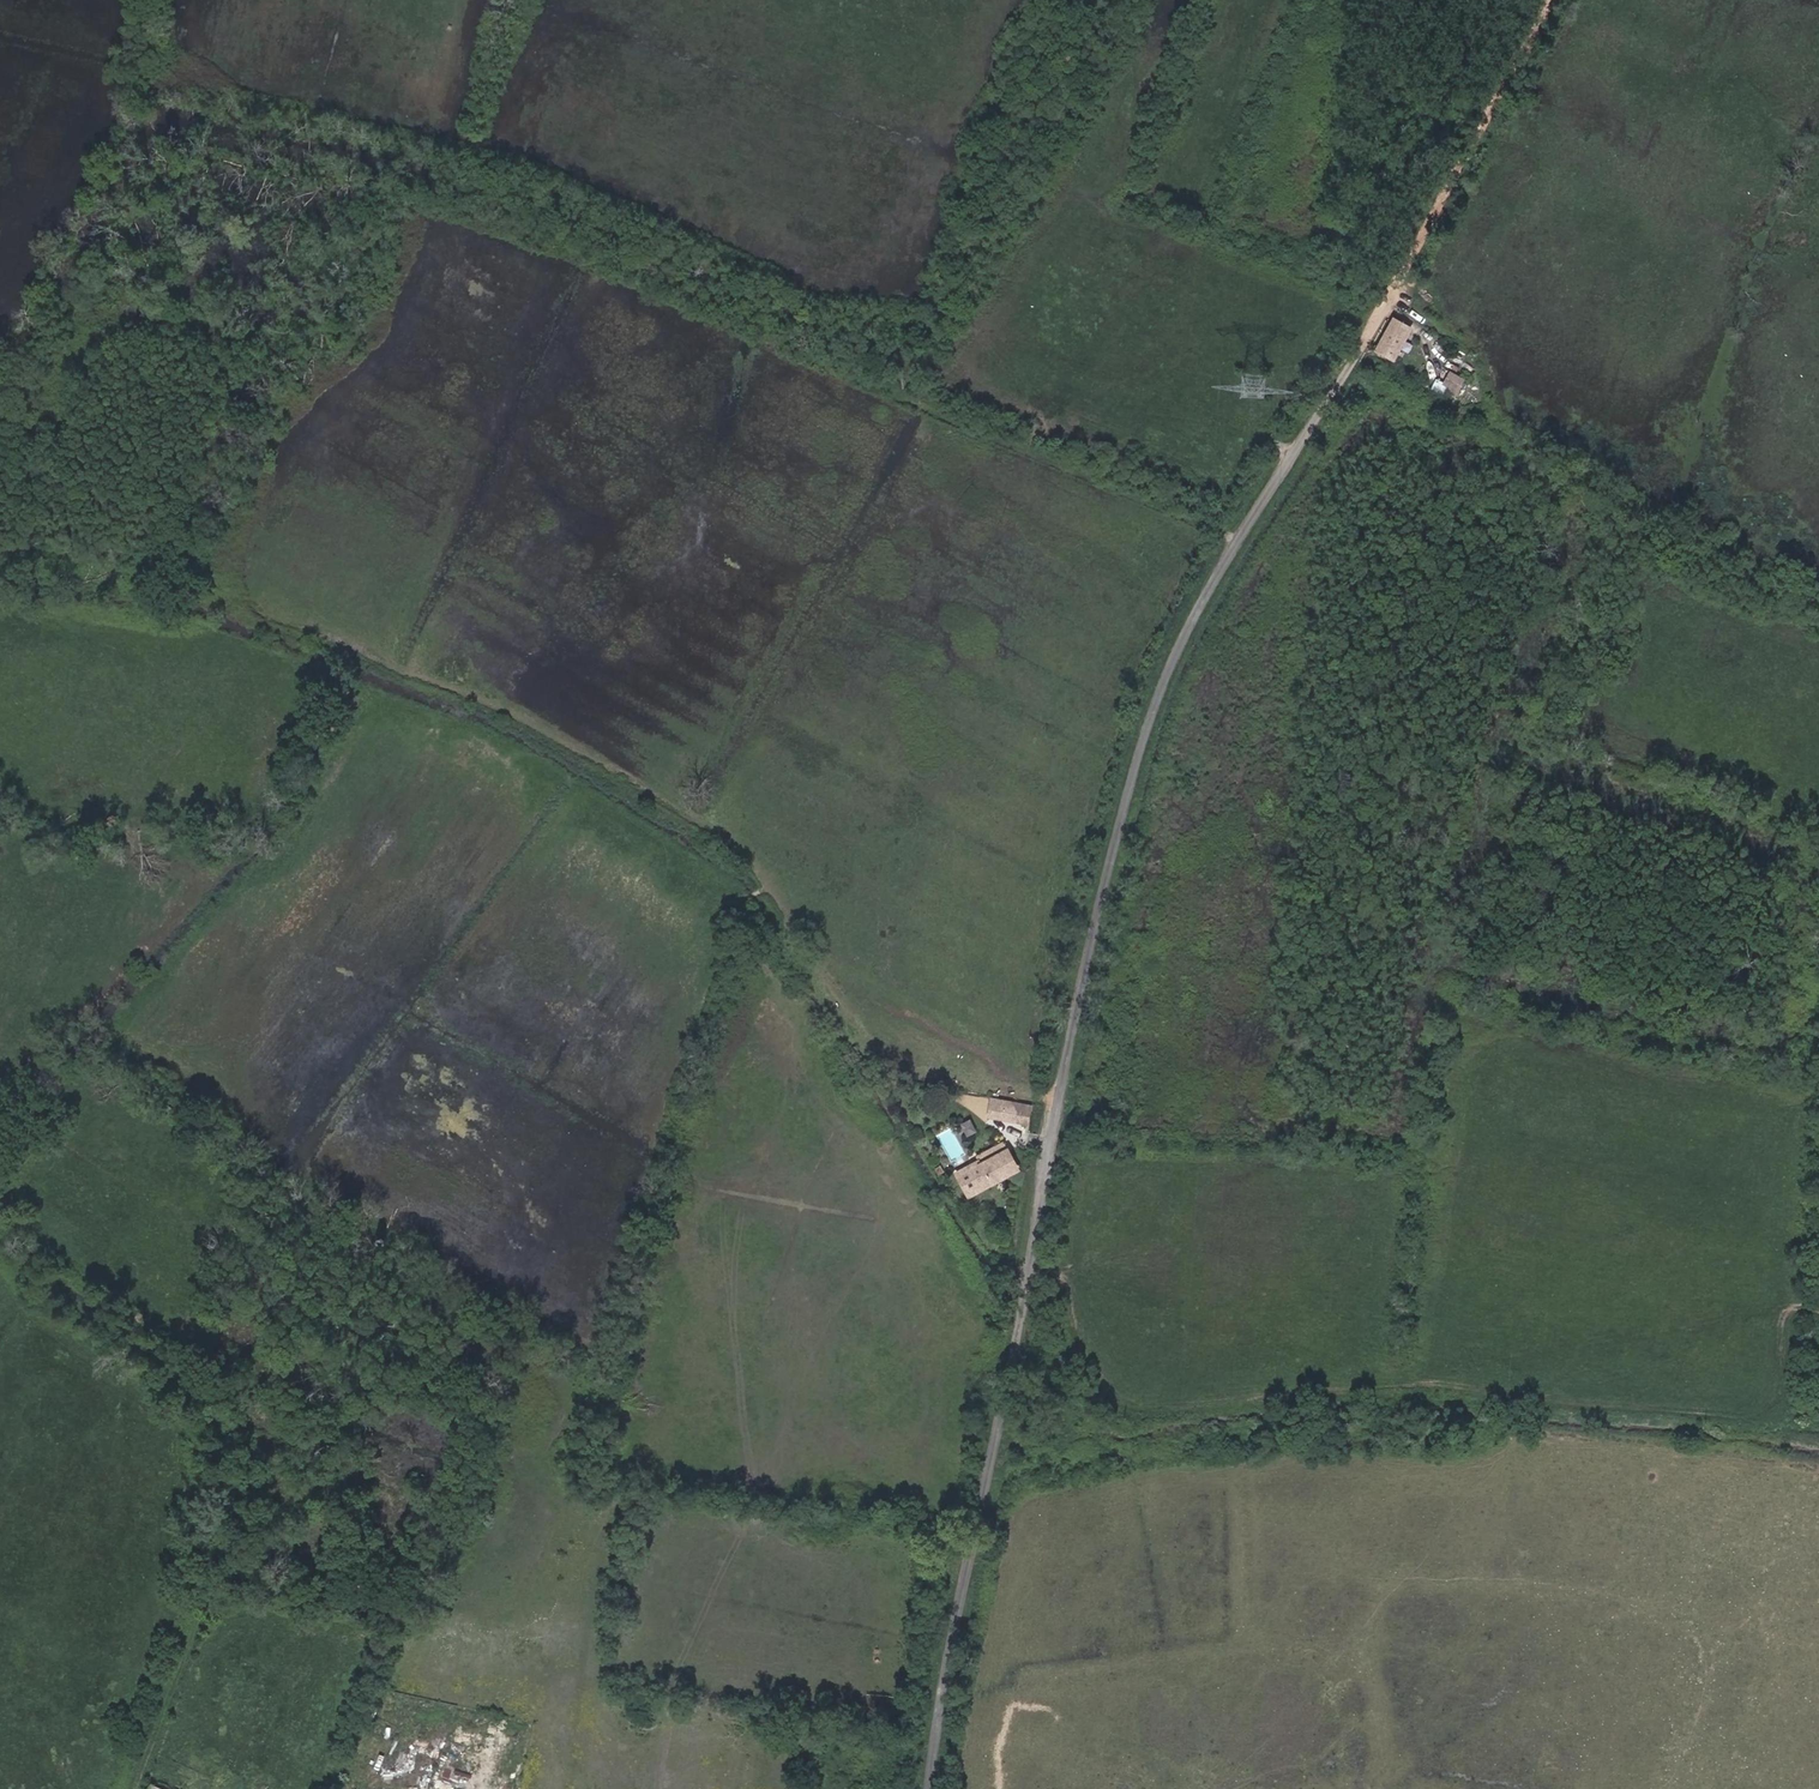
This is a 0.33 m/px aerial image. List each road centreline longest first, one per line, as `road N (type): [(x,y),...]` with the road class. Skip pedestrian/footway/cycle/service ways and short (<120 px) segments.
road 1 (unclassified): [(1567,0),(1241,522),(1139,753),(1073,1036),(981,1509),(936,1788)]
road 2 (track): [(134,1788),(201,1610),(210,1561),(204,1429),(191,1398),(145,1354),(0,1240)]

